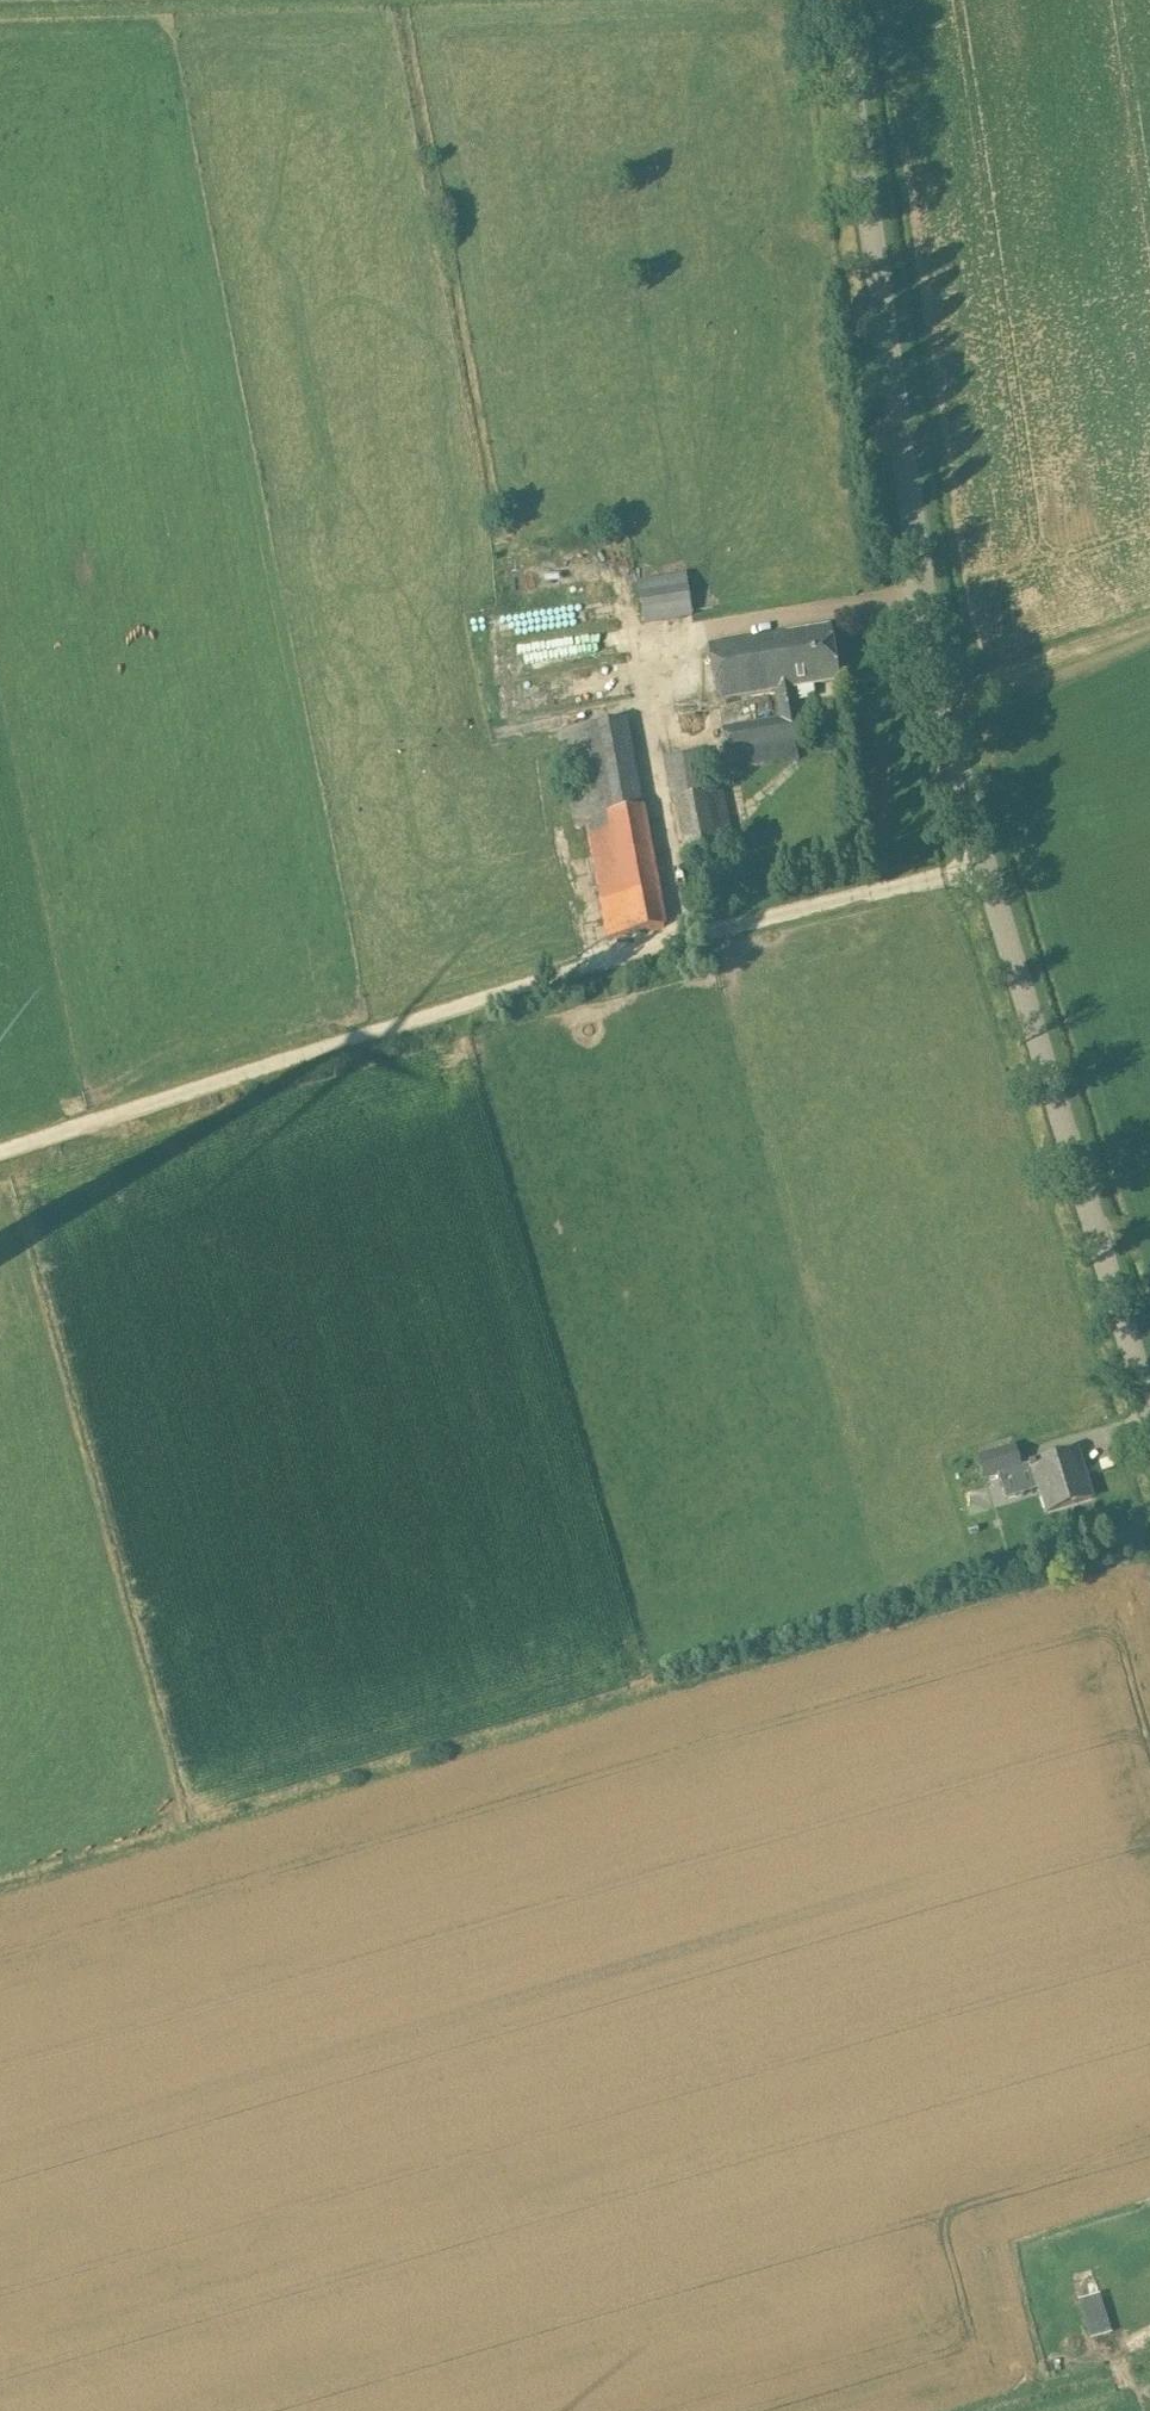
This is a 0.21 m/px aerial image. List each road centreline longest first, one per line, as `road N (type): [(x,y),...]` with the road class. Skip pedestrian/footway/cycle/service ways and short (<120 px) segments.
road 1 (tertiary): [(1149,1394),(942,702),(836,0)]

